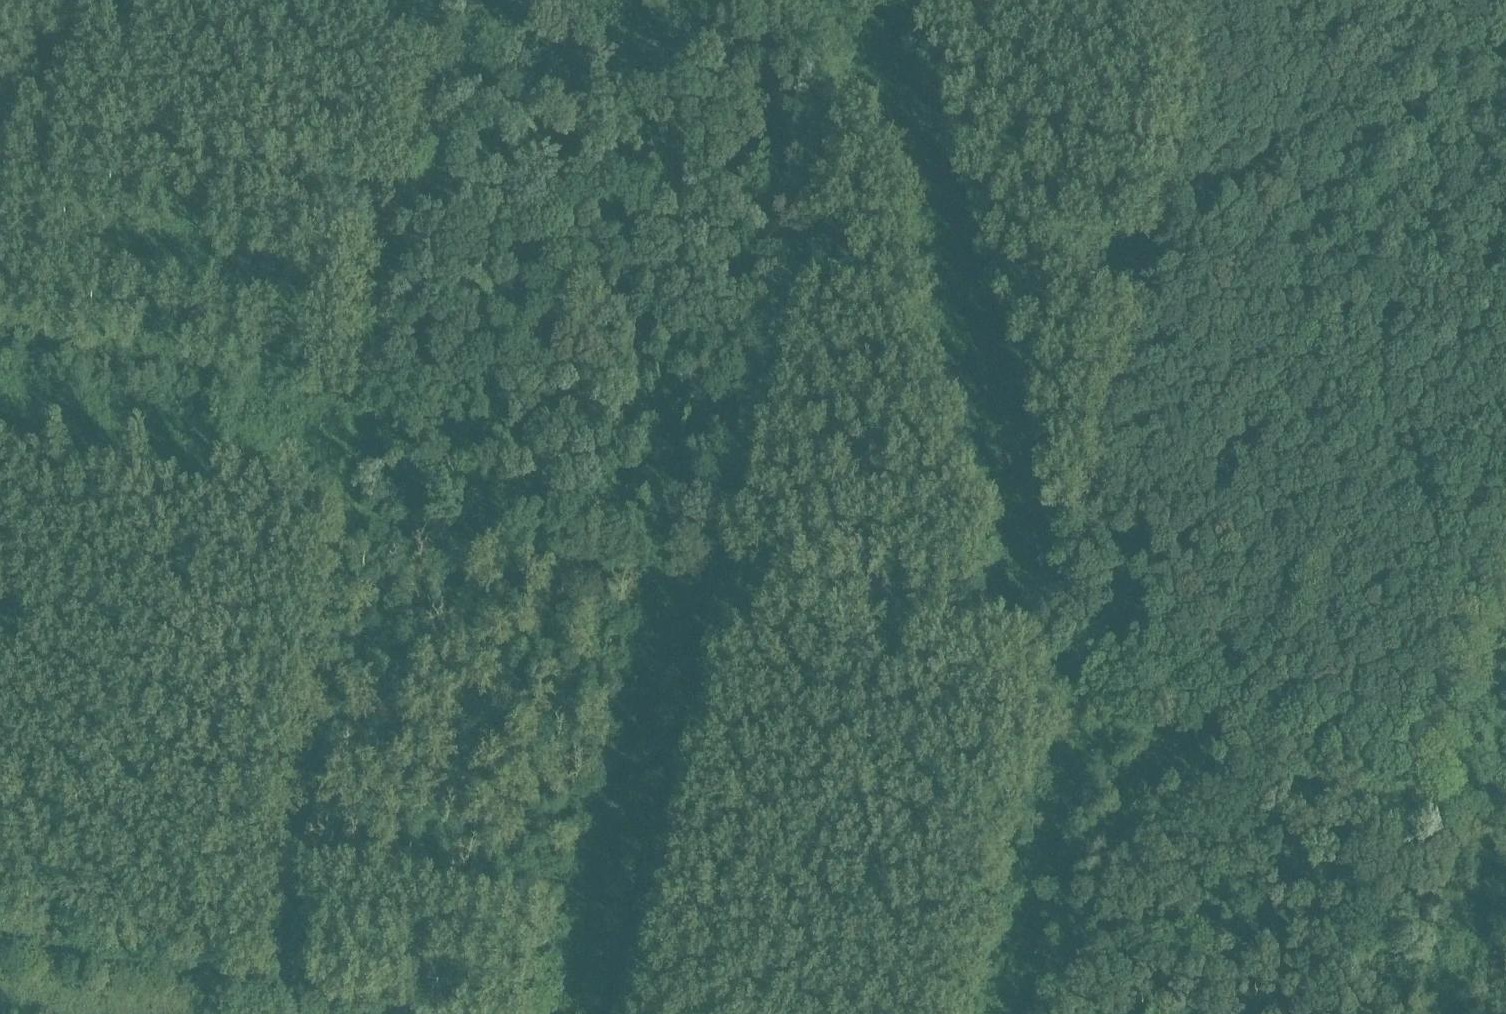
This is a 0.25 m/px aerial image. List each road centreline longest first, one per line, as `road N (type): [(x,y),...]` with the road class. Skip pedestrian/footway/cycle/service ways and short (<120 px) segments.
road 1 (track): [(330,490),(710,584),(768,588),(1043,663),(1130,720),(1248,760),(1451,810),(1505,599)]
road 2 (track): [(431,0),(395,144),(330,490),(257,971)]
road 3 (track): [(710,584),(856,34),(837,6),(806,0)]
road 4 (track): [(257,971),(61,944),(0,925)]
road 5 (track): [(438,1013),(257,971)]

